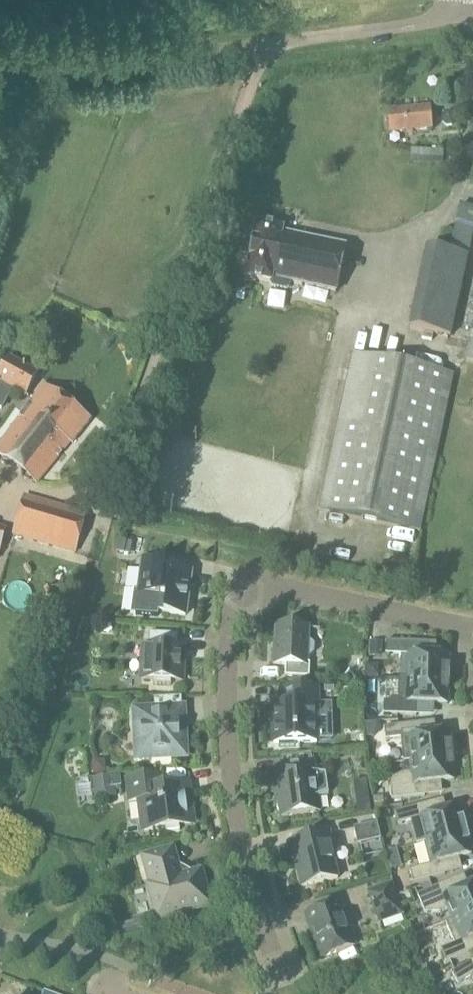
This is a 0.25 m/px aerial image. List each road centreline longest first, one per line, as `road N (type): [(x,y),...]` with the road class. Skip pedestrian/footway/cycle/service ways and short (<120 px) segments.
road 1 (residential): [(276,966),(229,775),(222,635),(230,605),(252,584),(472,627)]
road 2 (residential): [(0,64),(96,61),(431,25),(450,17),(453,0)]

